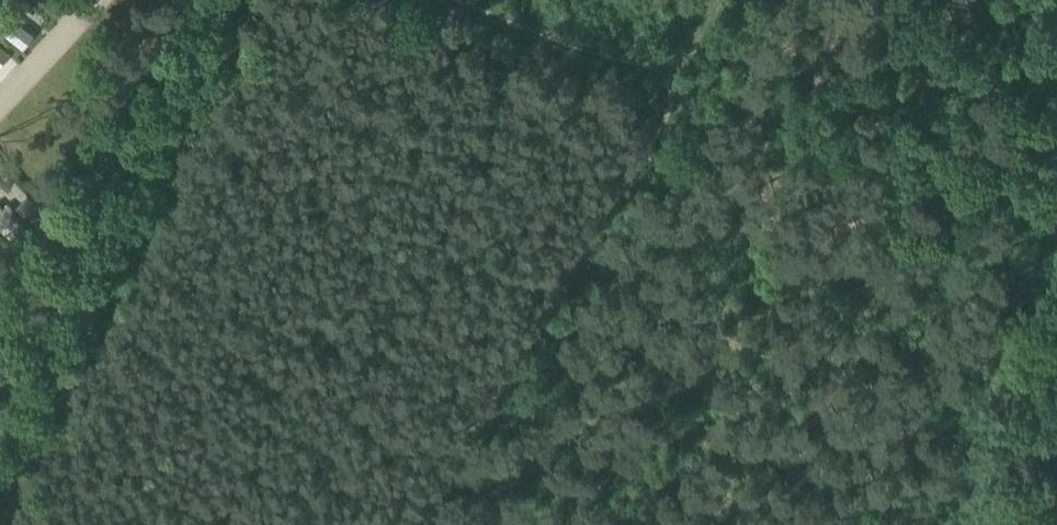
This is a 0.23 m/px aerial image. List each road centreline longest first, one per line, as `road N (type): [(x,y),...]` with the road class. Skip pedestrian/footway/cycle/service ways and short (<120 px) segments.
road 1 (track): [(0,390),(179,0)]

